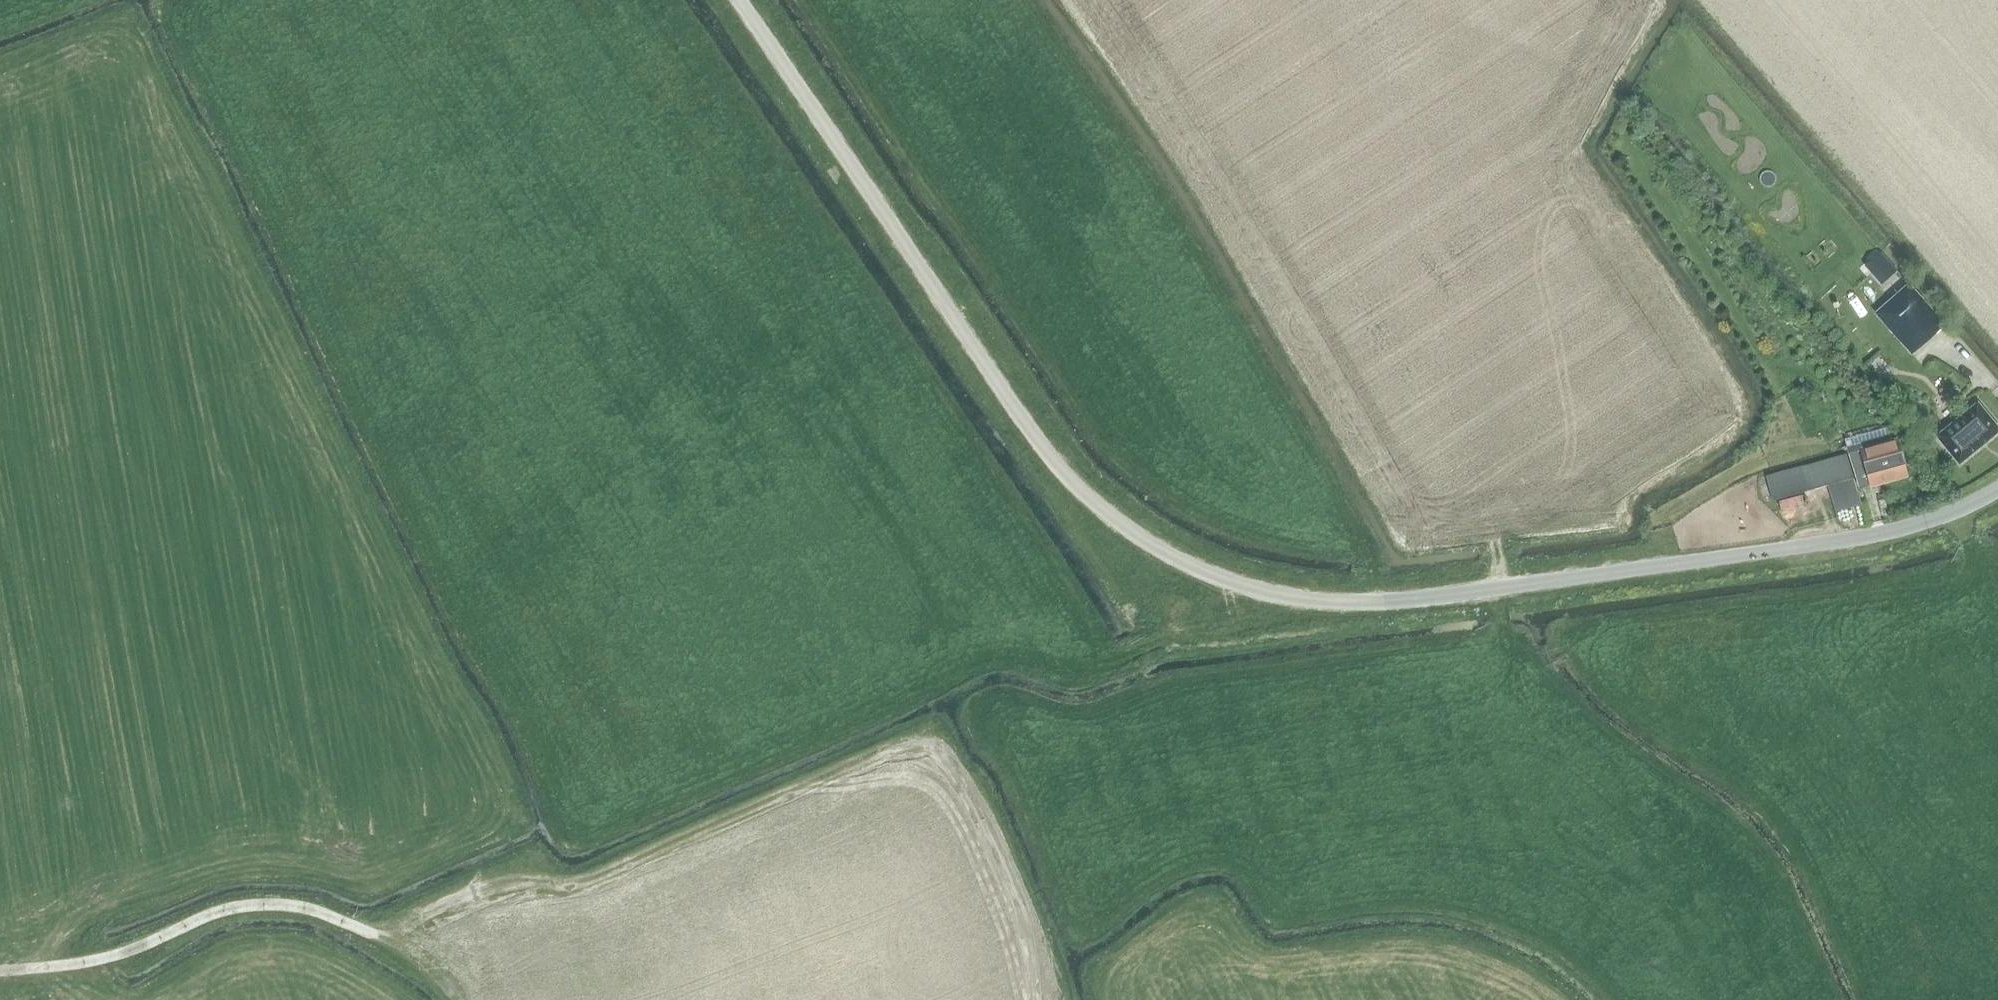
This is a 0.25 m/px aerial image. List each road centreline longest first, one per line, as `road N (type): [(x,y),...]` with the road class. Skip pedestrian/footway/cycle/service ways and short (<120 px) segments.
road 1 (unclassified): [(1997,489),(1962,510),(1883,533),(1423,599),(1287,600),(1228,582),(1115,523),(1042,449),(738,0)]

